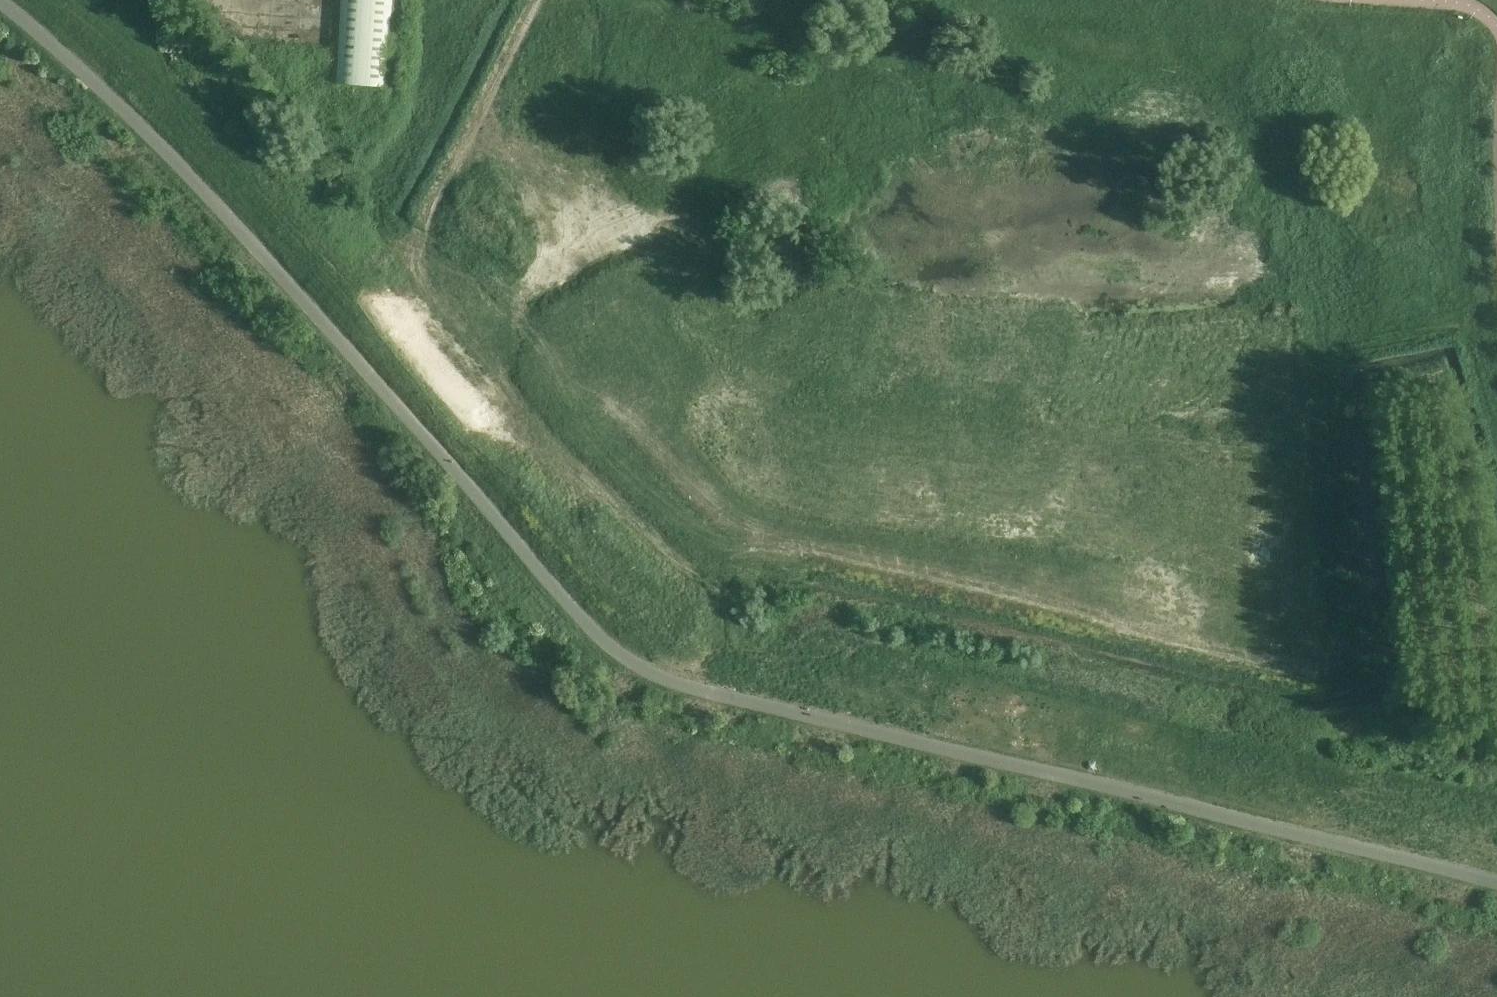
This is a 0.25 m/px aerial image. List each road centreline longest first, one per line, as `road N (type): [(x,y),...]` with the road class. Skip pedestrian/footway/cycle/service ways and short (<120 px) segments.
road 1 (unclassified): [(1367,0),(1496,17)]

